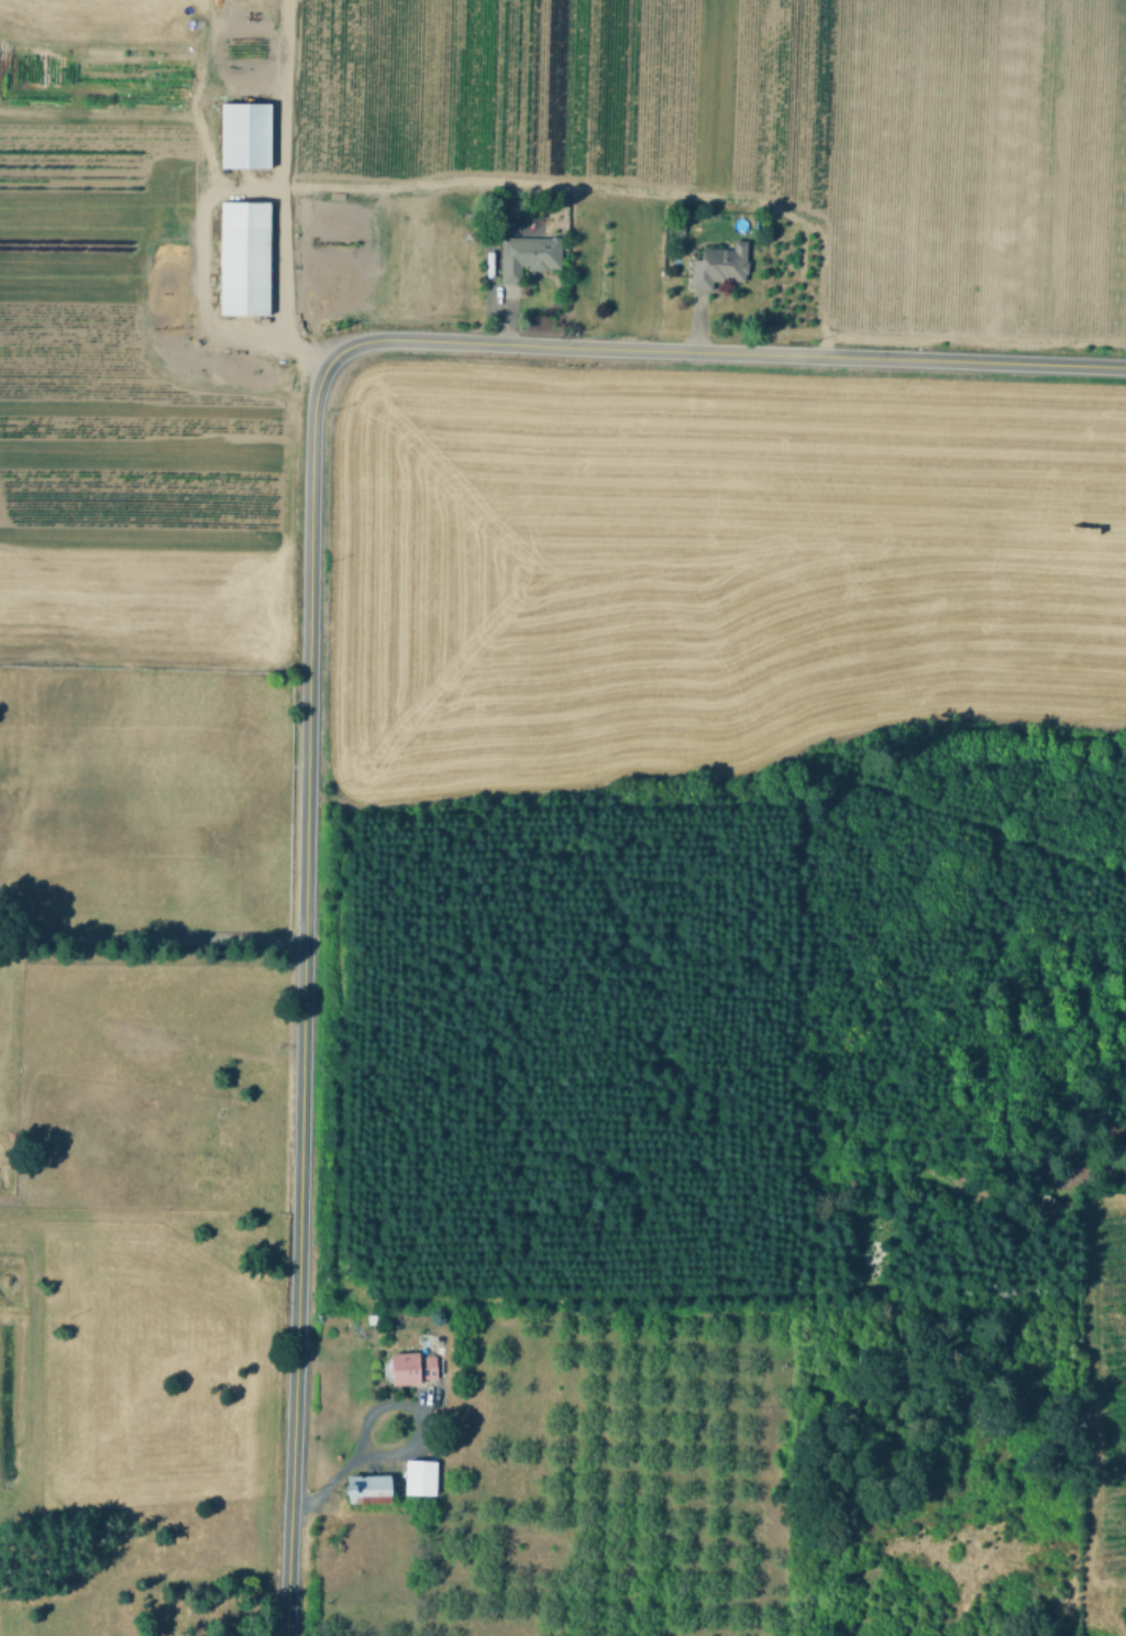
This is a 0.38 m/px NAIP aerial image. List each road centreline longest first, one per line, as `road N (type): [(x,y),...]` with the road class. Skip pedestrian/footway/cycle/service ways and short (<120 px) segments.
road 1 (tertiary): [(285,1635),(312,430),(325,369),(343,349),(393,338),(1125,366)]

